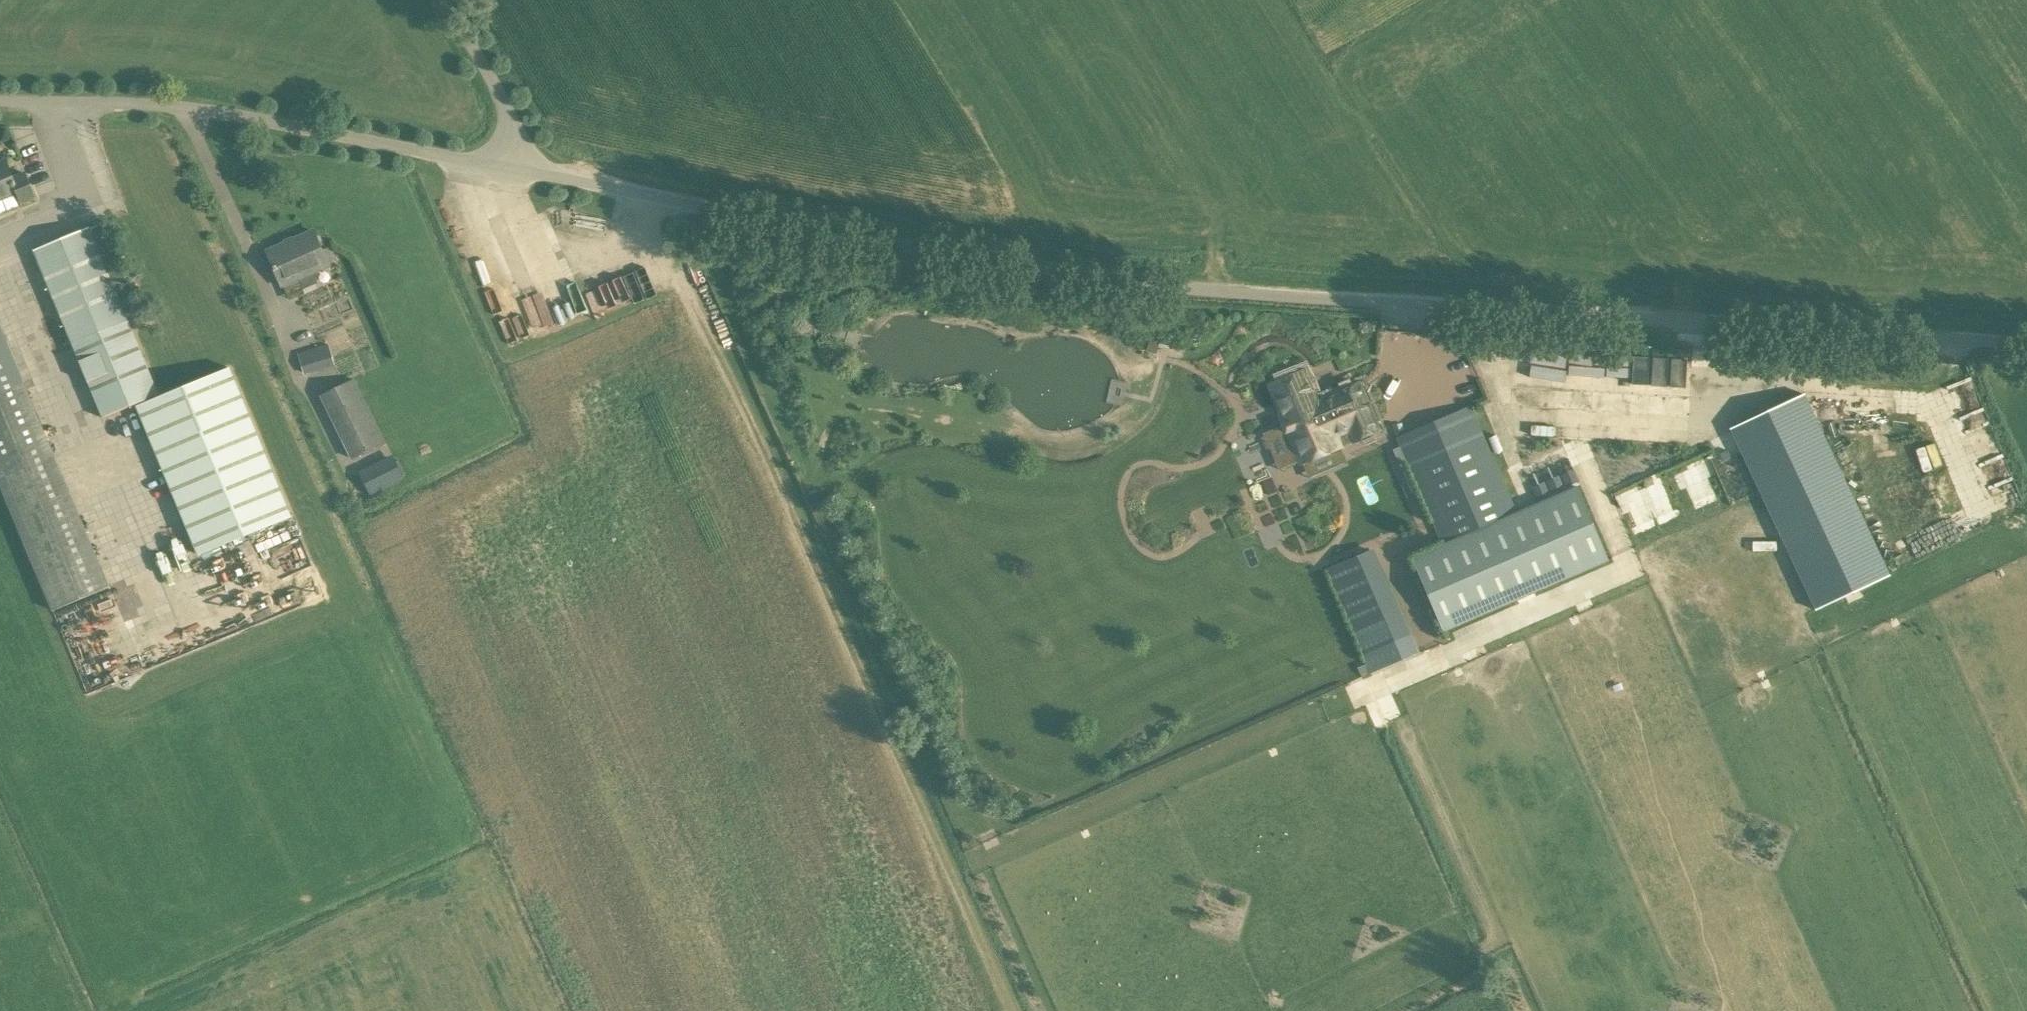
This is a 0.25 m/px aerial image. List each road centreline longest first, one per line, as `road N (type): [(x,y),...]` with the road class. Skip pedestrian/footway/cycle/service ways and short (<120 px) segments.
road 1 (unclassified): [(2026,345),(1145,285),(545,172)]
road 2 (unclassified): [(545,172),(231,106),(0,101)]
road 3 (unclassified): [(545,172),(442,0)]

